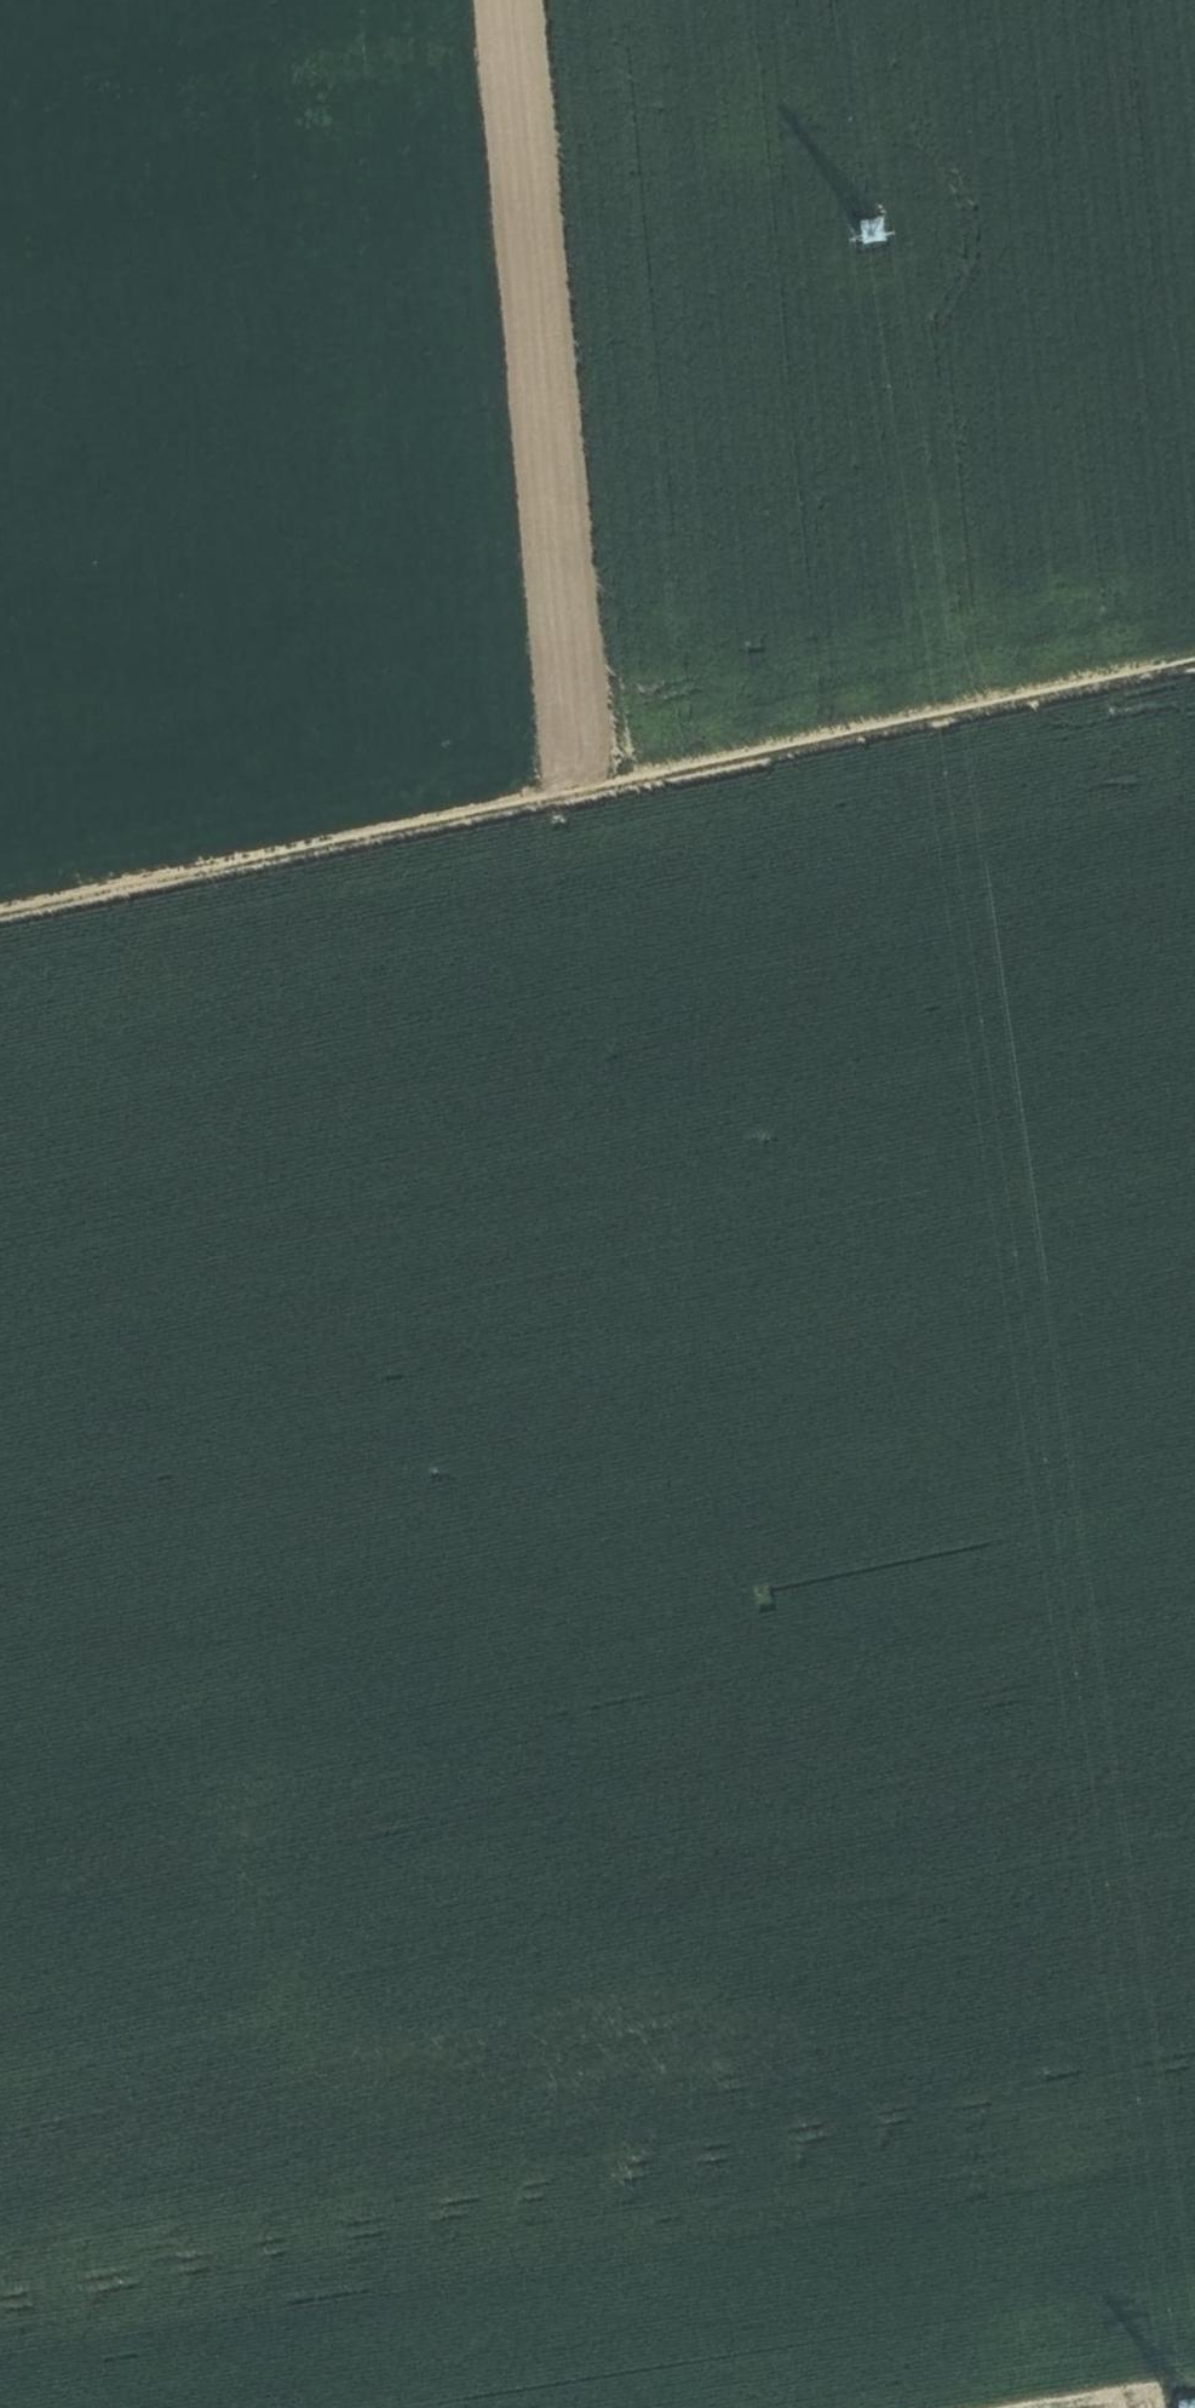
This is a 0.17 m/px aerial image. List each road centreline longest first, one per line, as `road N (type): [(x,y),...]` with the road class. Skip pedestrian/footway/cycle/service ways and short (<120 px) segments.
road 1 (track): [(1194,662),(0,918)]

